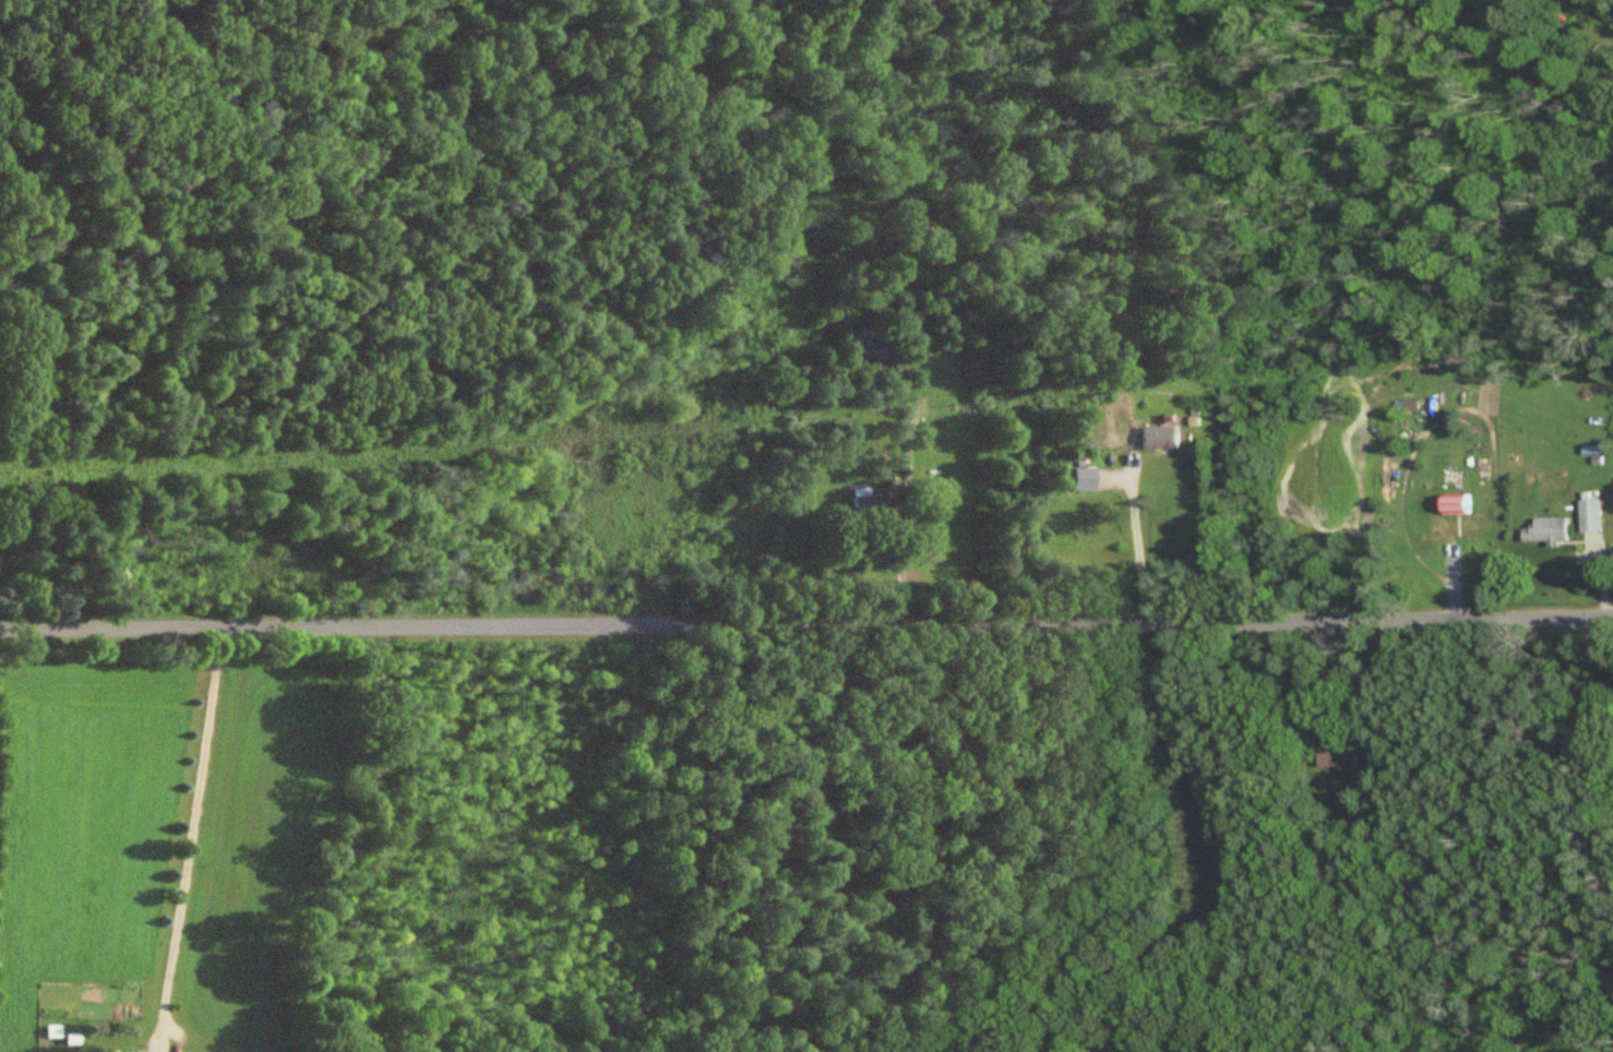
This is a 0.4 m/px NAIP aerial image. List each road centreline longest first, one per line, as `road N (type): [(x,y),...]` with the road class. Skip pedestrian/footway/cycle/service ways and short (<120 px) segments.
road 1 (residential): [(0,629),(1612,620)]

